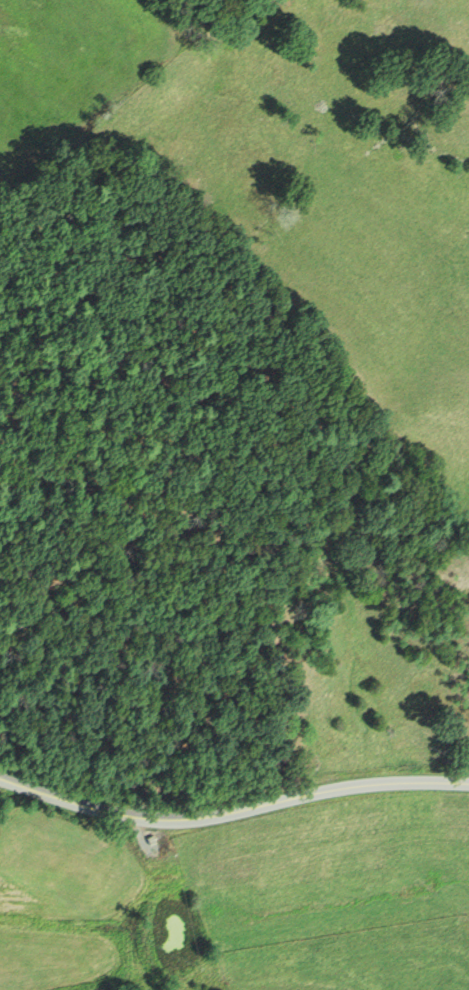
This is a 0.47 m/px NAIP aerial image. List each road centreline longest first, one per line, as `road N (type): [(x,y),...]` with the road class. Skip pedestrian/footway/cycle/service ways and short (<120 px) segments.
road 1 (tertiary): [(468,786),(380,785),(190,820),(122,817),(0,779)]

